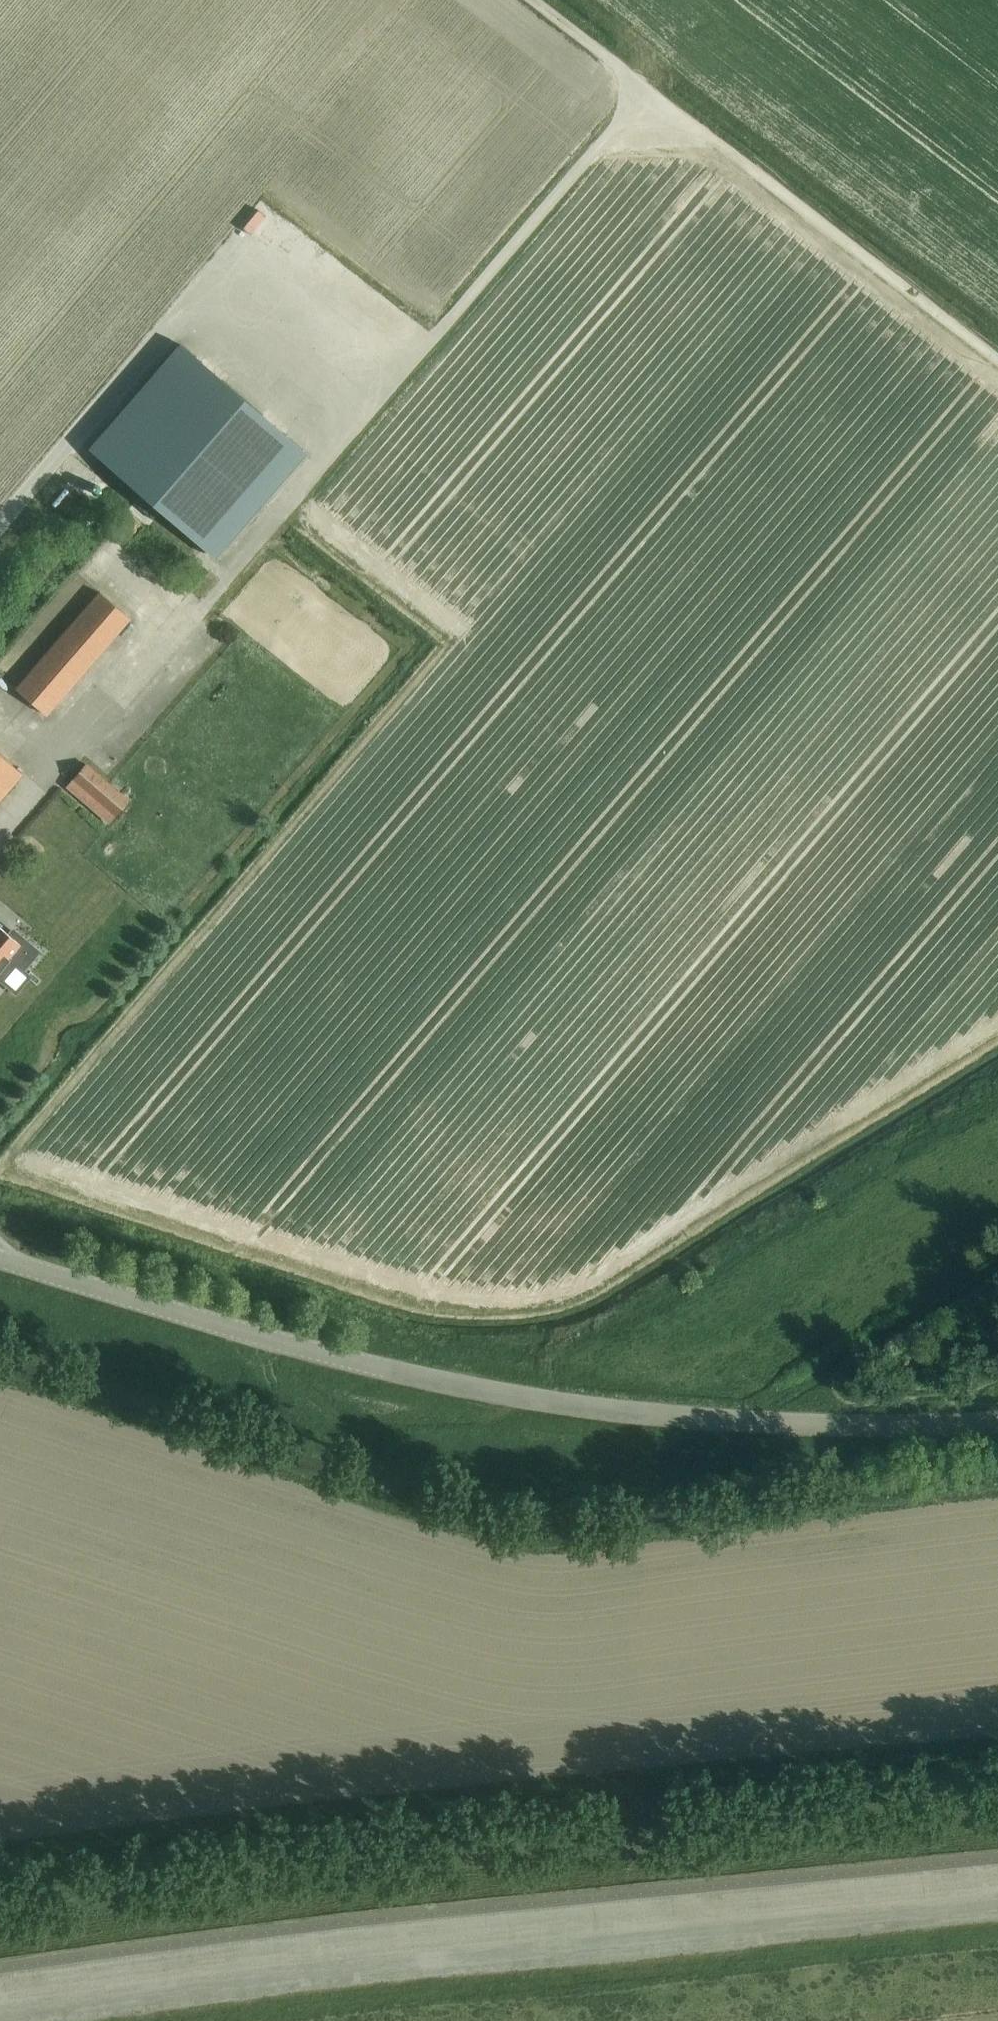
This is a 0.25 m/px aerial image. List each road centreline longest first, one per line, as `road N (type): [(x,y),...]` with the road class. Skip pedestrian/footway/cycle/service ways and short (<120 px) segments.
road 1 (unclassified): [(997,1420),(775,1427),(581,1409),(394,1370),(0,1257)]
road 2 (track): [(196,616),(692,123)]
road 3 (track): [(997,361),(692,123)]
road 4 (track): [(692,123),(532,0)]

